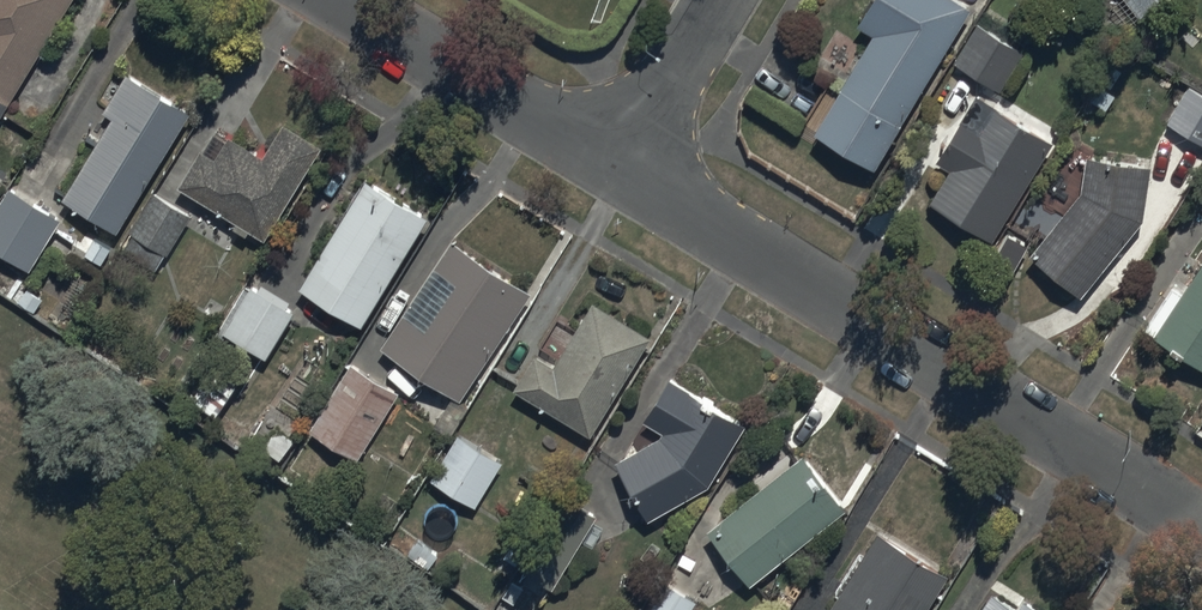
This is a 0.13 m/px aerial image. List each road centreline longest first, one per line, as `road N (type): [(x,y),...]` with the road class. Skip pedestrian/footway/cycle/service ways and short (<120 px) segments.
road 1 (residential): [(617,162),(1201,522)]
road 2 (residential): [(348,0),(617,162)]
road 3 (residential): [(717,0),(617,162)]

